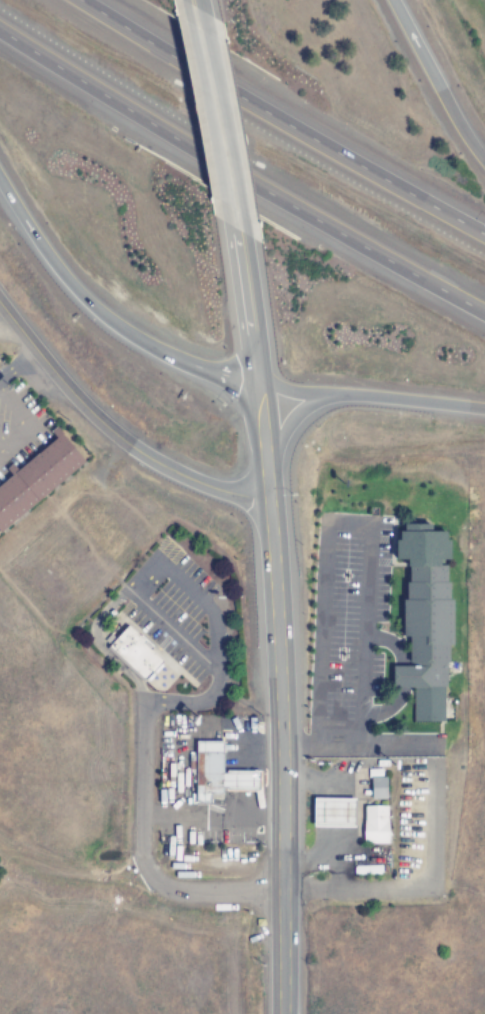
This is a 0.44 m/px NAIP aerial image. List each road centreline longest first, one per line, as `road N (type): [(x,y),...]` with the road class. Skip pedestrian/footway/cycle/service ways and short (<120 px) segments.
road 1 (motorway): [(0,28),(484,313)]
road 2 (secondary): [(281,1013),(275,458)]
road 3 (motorway): [(484,232),(79,0)]
road 4 (residential): [(277,505),(212,490),(124,441),(0,303)]
road 5 (motorway): [(0,156),(88,272),(218,369)]
road 6 (secondary): [(254,244),(208,2)]
road 7 (motorway): [(271,387),(484,407)]
road 8 (motorway): [(484,154),(395,0)]

